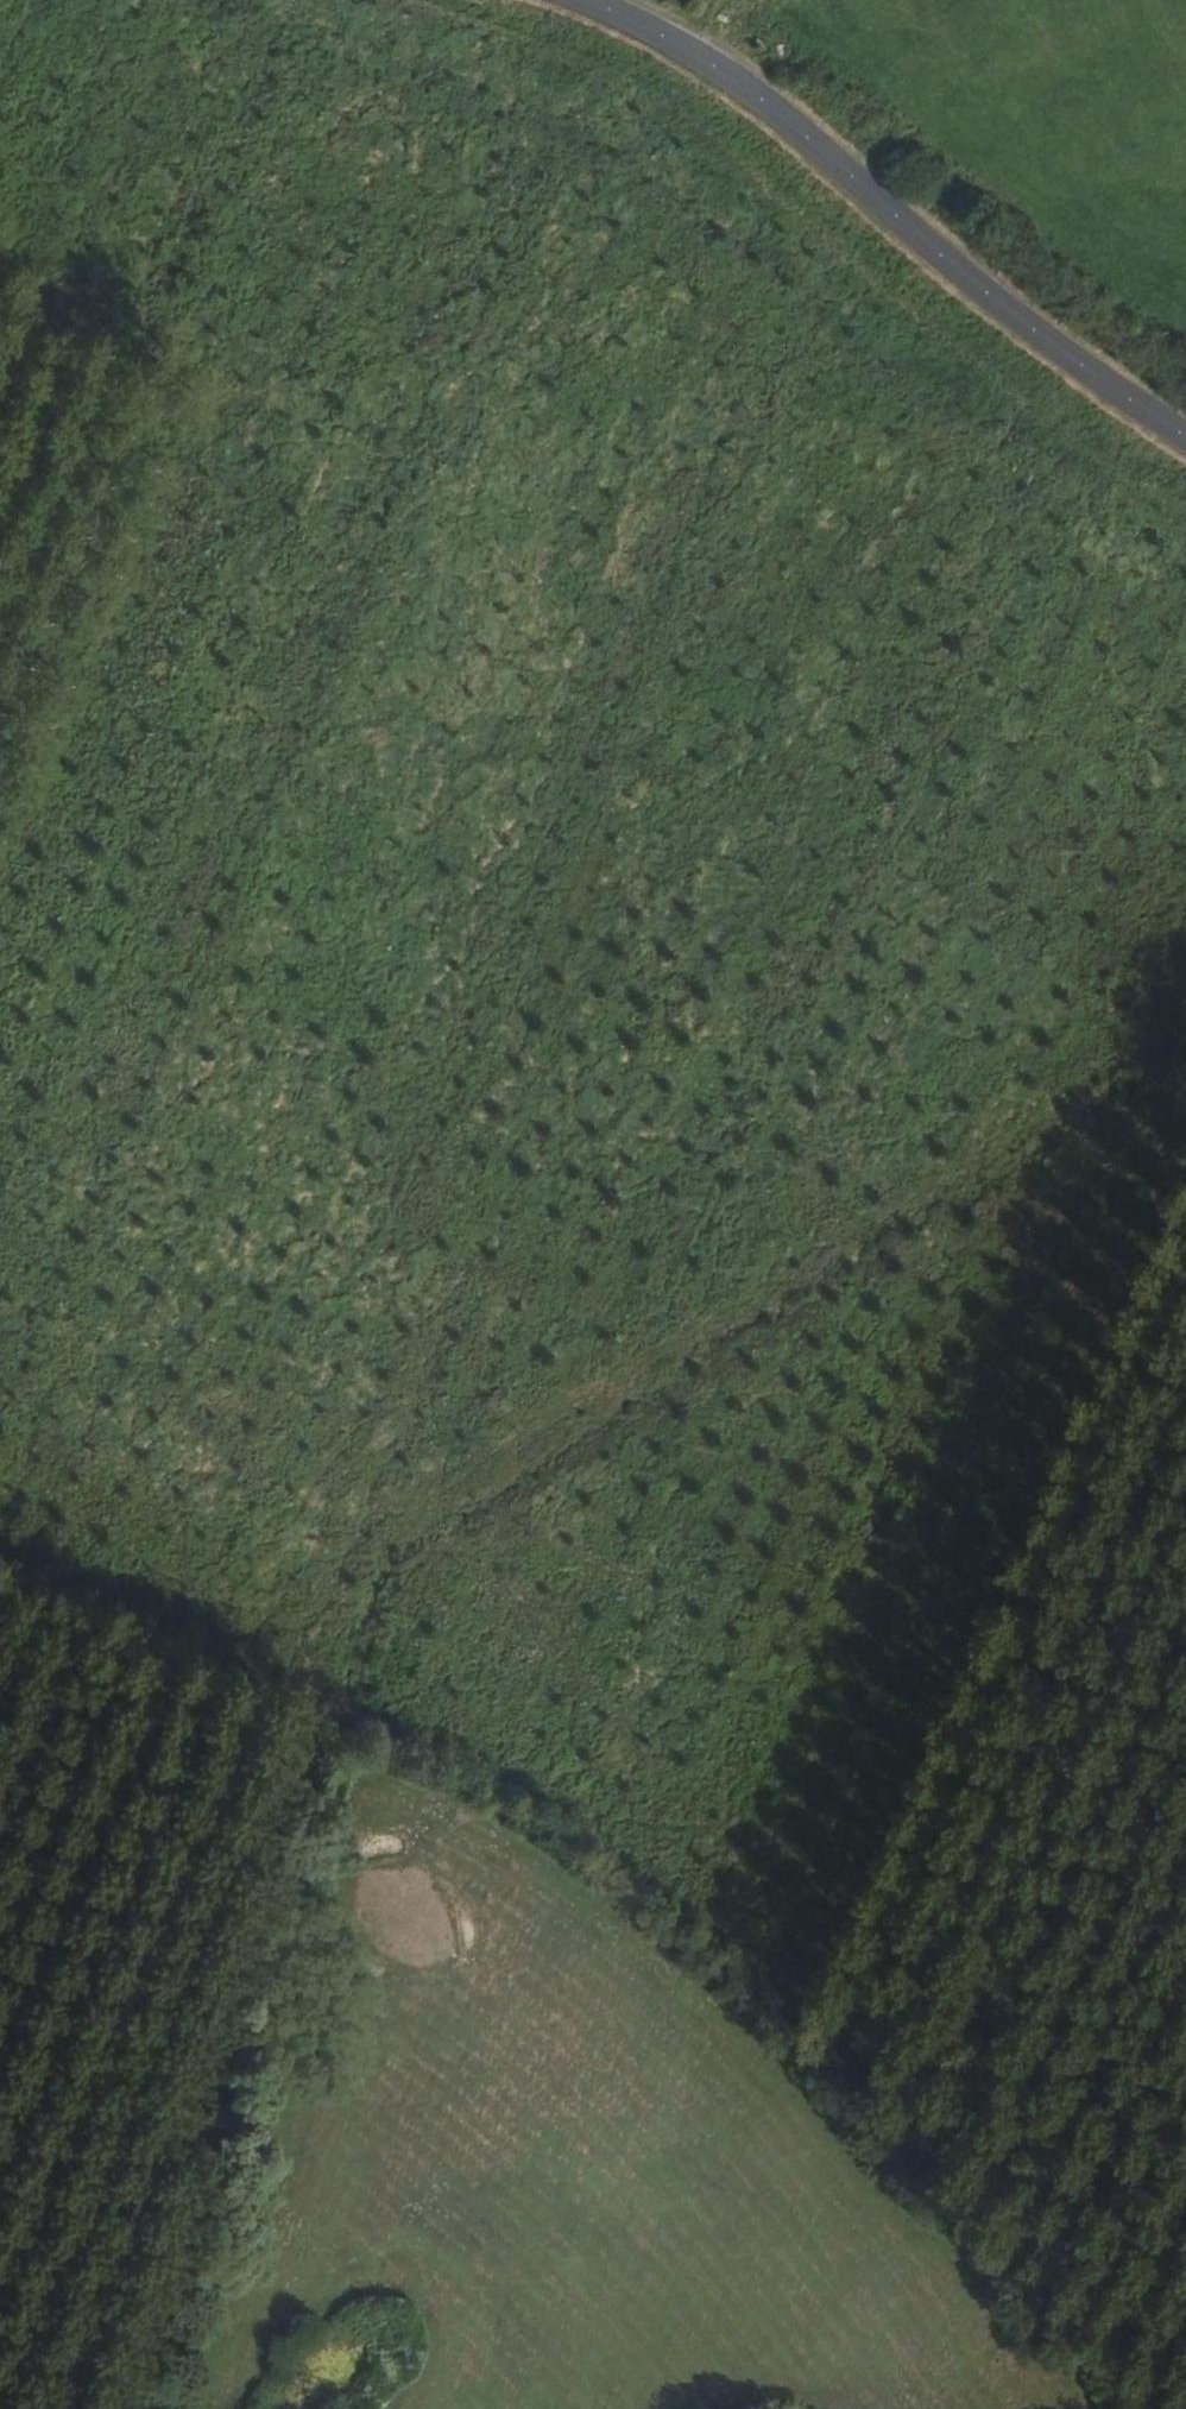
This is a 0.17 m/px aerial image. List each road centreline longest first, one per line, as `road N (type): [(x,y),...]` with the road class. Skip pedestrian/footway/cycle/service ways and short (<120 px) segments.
road 1 (tertiary): [(550,0),(704,81),(1044,347),(1185,441)]

